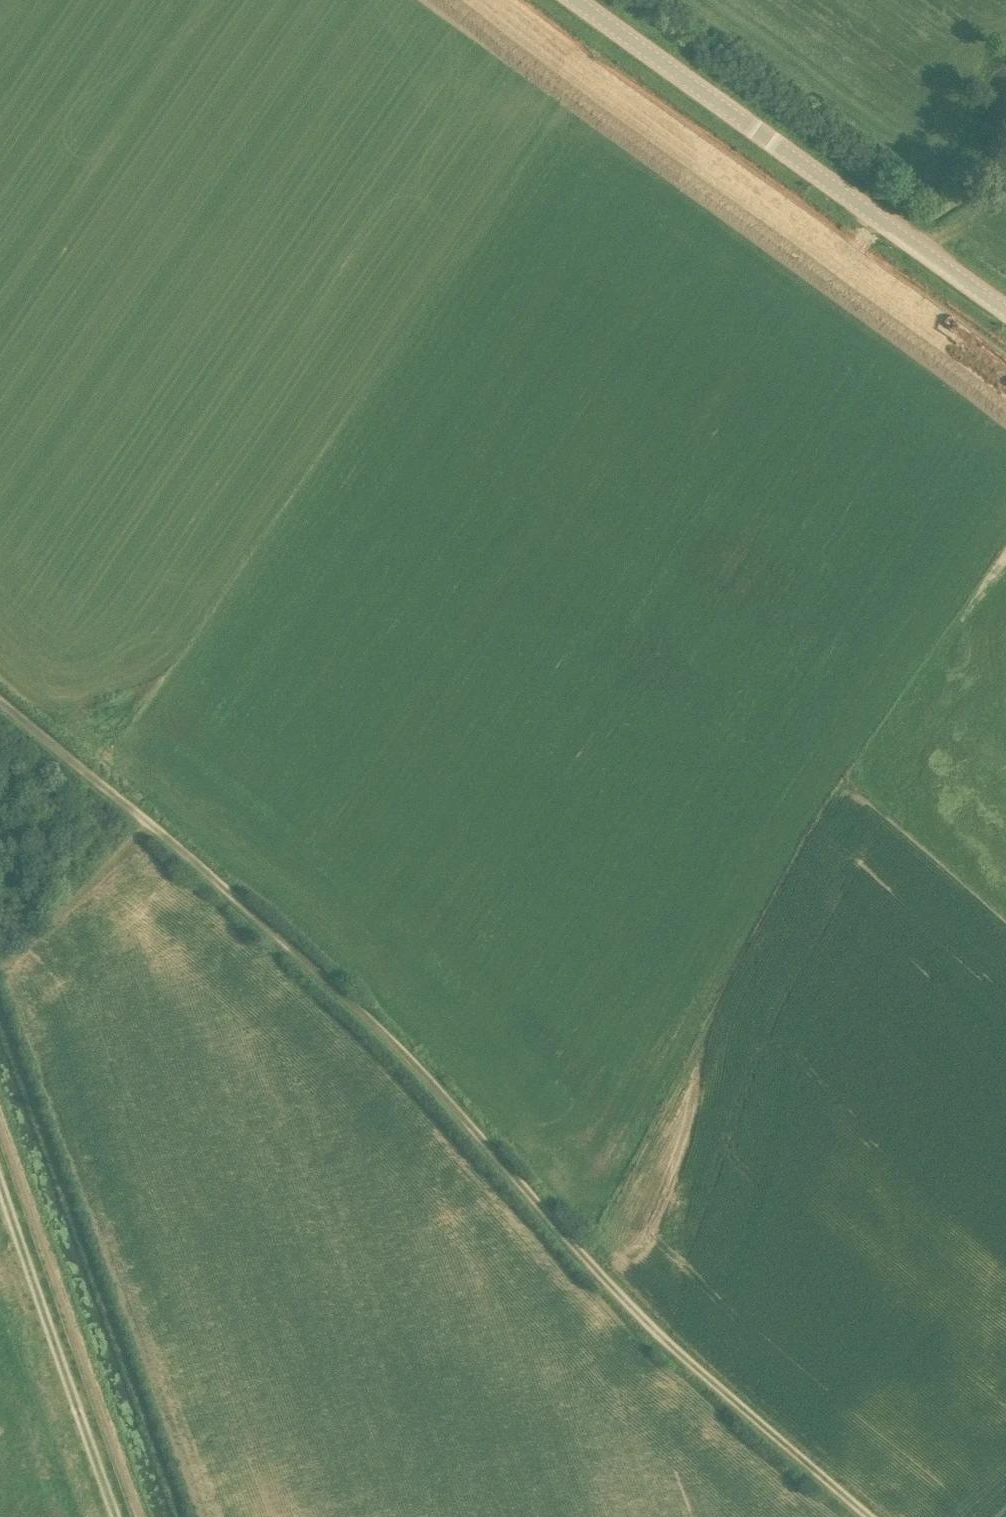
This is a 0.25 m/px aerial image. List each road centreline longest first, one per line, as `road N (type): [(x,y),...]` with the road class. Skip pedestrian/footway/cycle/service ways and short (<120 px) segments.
road 1 (track): [(867,1516),(637,1316),(377,1028),(0,706)]
road 2 (tertiary): [(1005,312),(574,0)]

